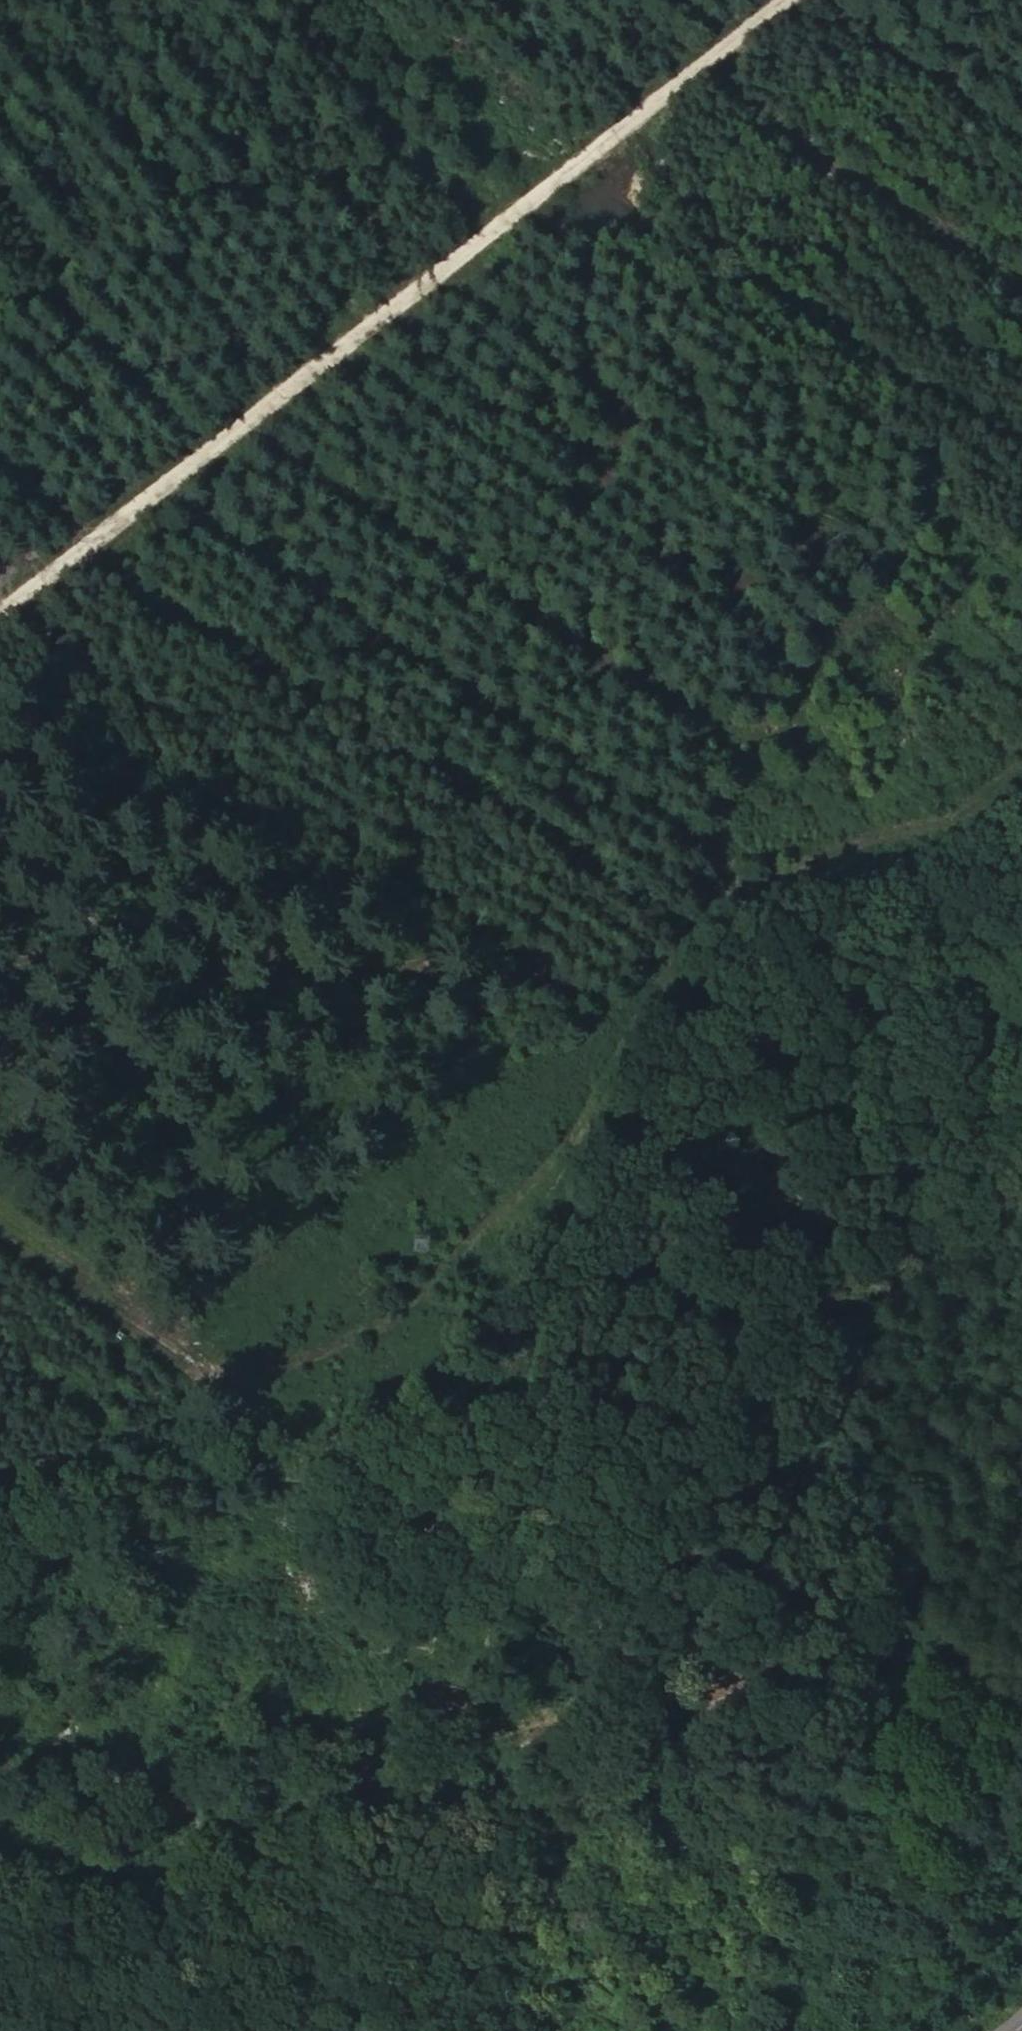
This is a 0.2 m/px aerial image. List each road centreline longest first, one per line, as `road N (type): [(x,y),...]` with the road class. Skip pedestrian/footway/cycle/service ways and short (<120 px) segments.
road 1 (track): [(0,1471),(292,1390),(486,1258),(594,1121),(690,925),(793,772),(940,636),(1021,600)]
road 2 (track): [(775,0),(0,608)]
road 3 (track): [(304,0),(259,77),(242,140),(178,195),(46,279),(0,290)]
road 4 (track): [(194,456),(46,279),(0,210)]

